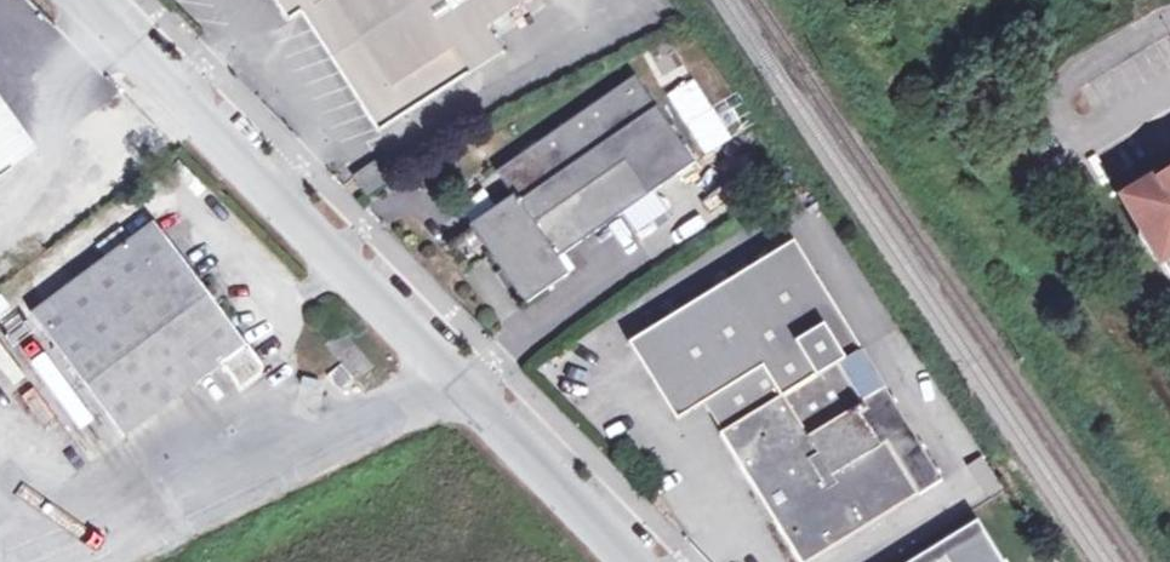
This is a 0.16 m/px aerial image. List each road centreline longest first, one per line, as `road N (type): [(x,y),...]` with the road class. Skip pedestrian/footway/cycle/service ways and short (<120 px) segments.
road 1 (unclassified): [(649,561),(97,0)]
road 2 (unclassified): [(1169,81),(1093,126),(1072,122),(1065,108),(1068,86),(1086,69),(1169,24)]

